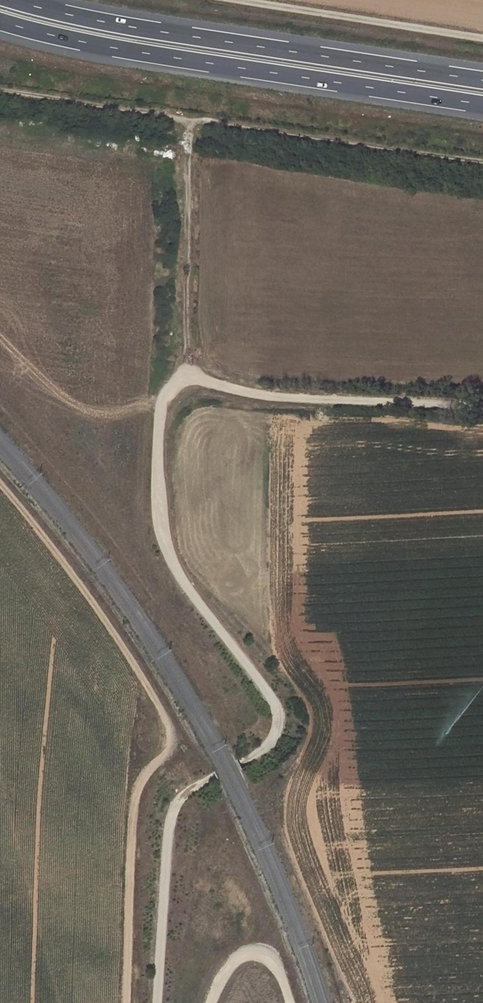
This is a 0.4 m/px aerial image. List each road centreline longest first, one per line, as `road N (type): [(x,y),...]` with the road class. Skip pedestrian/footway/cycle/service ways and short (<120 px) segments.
road 1 (track): [(240,764),(274,742),(280,725),(275,706),(163,545),(156,514),(160,395),(171,378),(327,400),(482,406)]
road 2 (track): [(0,484),(83,586),(160,702),(170,730),(169,751),(141,784),(133,813),(126,1002)]
road 3 (trunk): [(0,22),(482,105)]
road 4 (track): [(0,90),(482,163)]
road 5 (trunk): [(482,80),(136,27),(11,0)]
road 6 (track): [(240,764),(178,803),(169,837),(158,1002)]
road 7 (track): [(189,376),(190,119)]
road 8 (track): [(482,37),(238,0)]
road 9 (track): [(160,395),(101,410),(70,399),(0,329)]
road 10 (track): [(211,1002),(230,964),(260,950),(275,962),(290,1002)]

